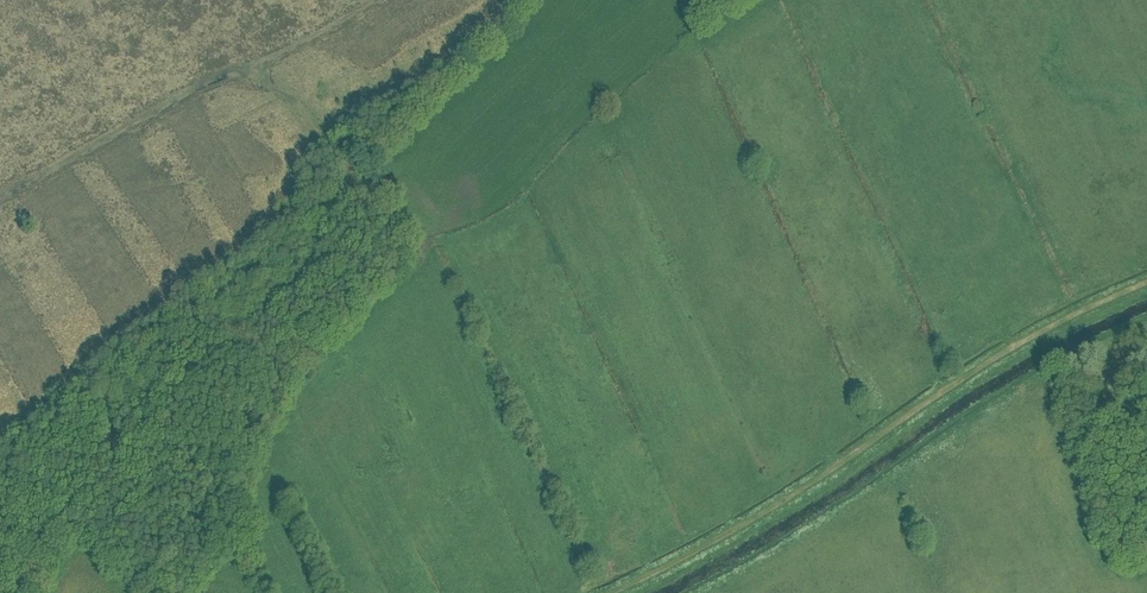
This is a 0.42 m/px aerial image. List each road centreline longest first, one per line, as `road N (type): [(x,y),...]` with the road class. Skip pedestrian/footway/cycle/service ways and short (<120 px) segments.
road 1 (track): [(1146,284),(1050,331),(815,486),(622,592)]
road 2 (track): [(249,73),(0,205)]
road 3 (track): [(249,73),(309,116),(362,178)]
road 4 (track): [(383,0),(249,73)]

